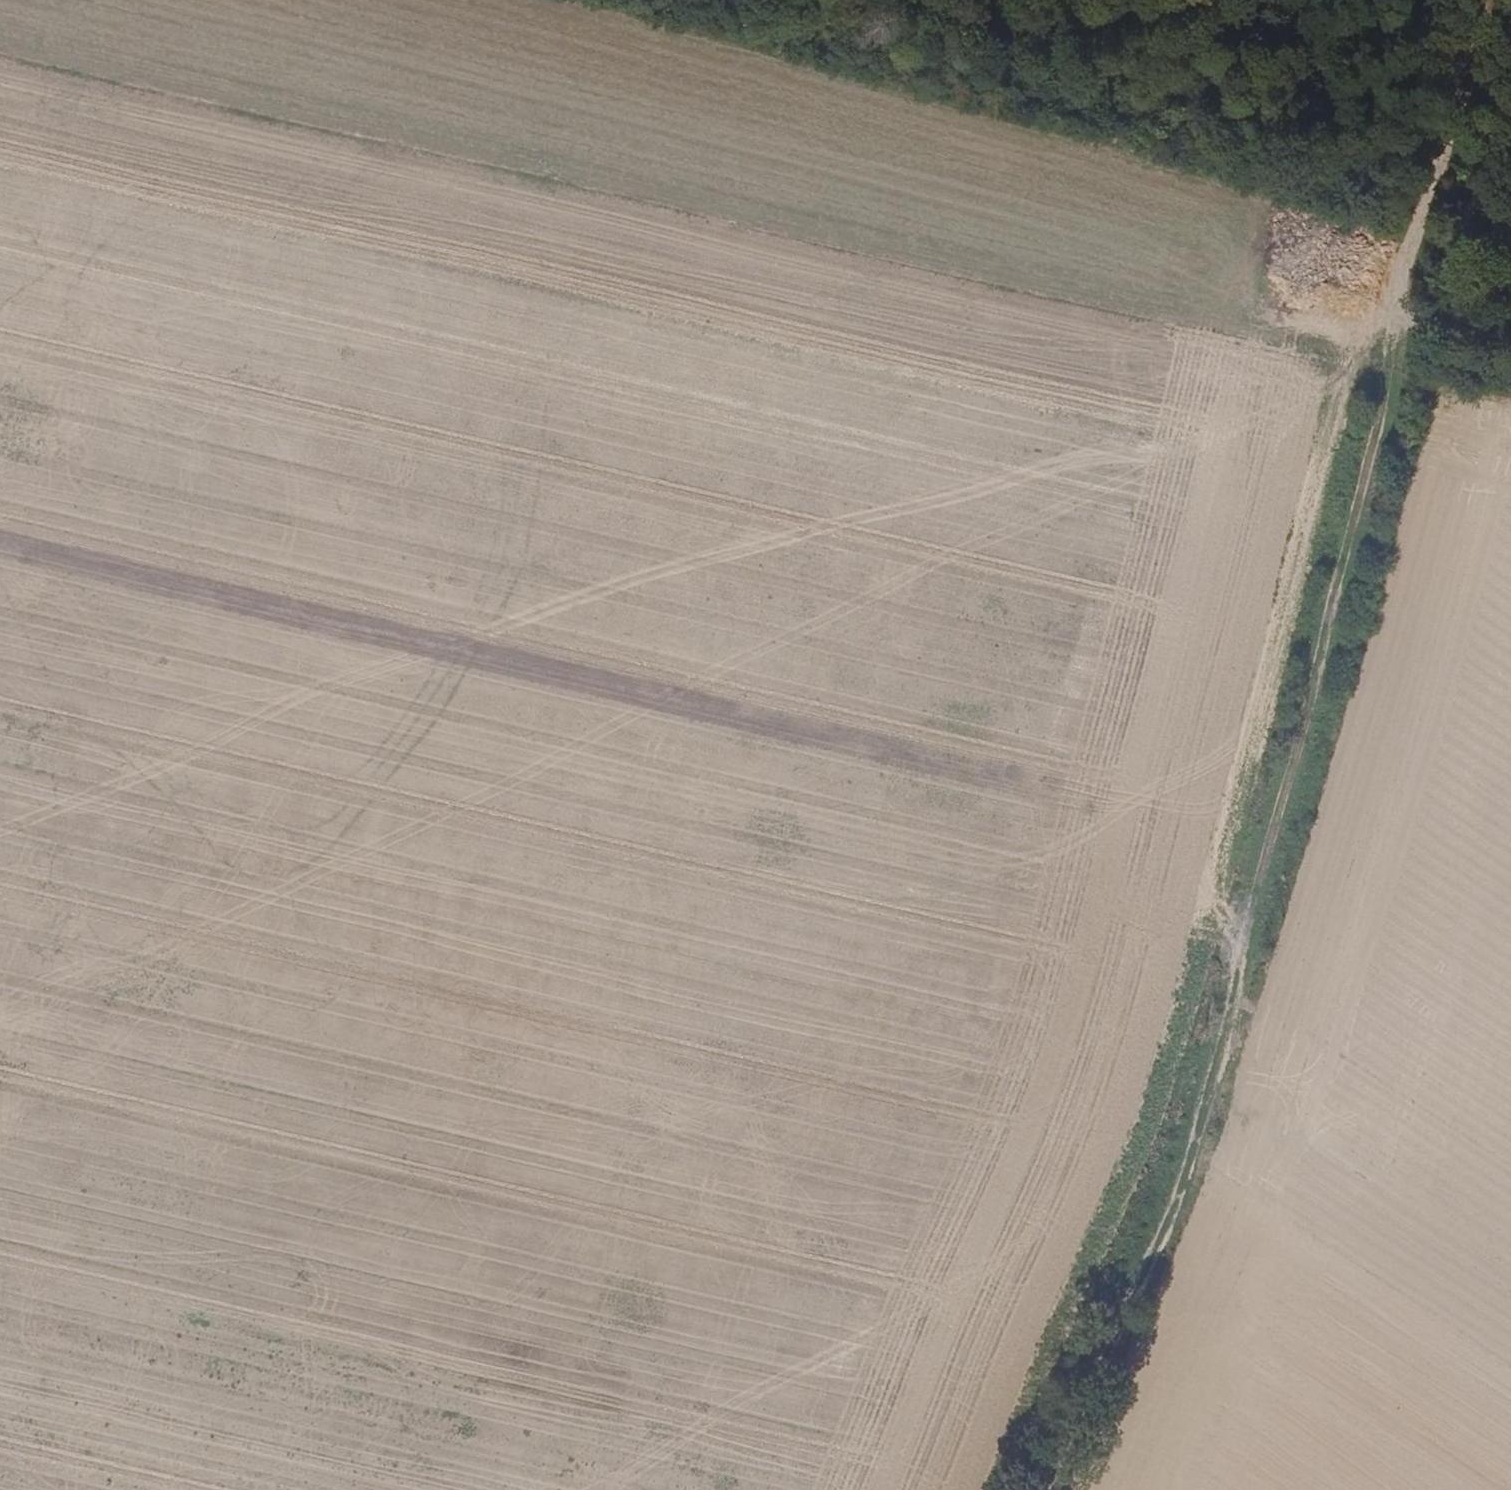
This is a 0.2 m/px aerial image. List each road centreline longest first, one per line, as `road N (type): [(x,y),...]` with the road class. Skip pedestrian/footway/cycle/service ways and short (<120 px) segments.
road 1 (track): [(1473,0),(1458,82),(1392,244),(1379,370),(1193,1123),(1147,1251),(1037,1489)]

